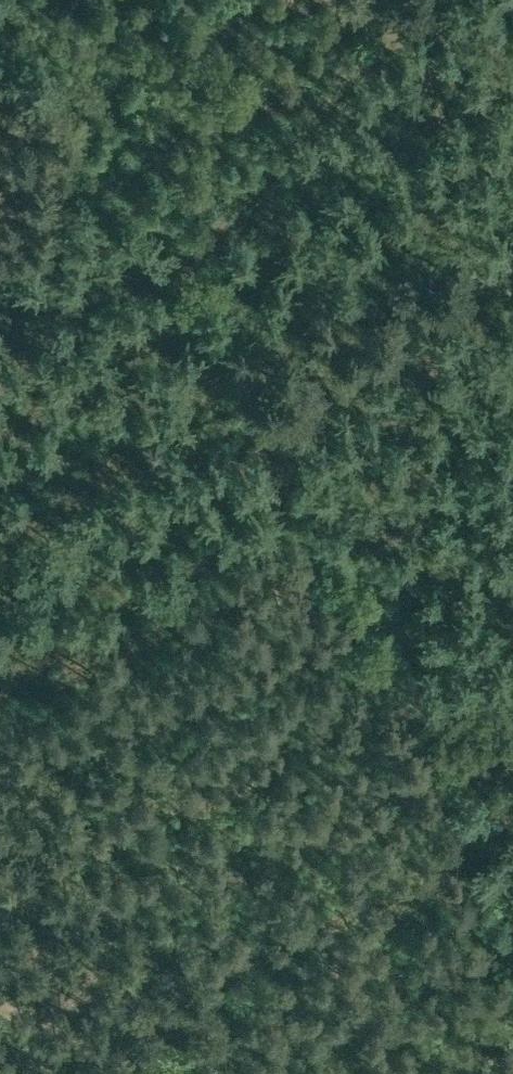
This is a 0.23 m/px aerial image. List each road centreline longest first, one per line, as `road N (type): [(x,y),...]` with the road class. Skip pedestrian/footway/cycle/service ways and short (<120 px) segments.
road 1 (track): [(512,270),(390,0)]
road 2 (track): [(0,1007),(146,1073)]

